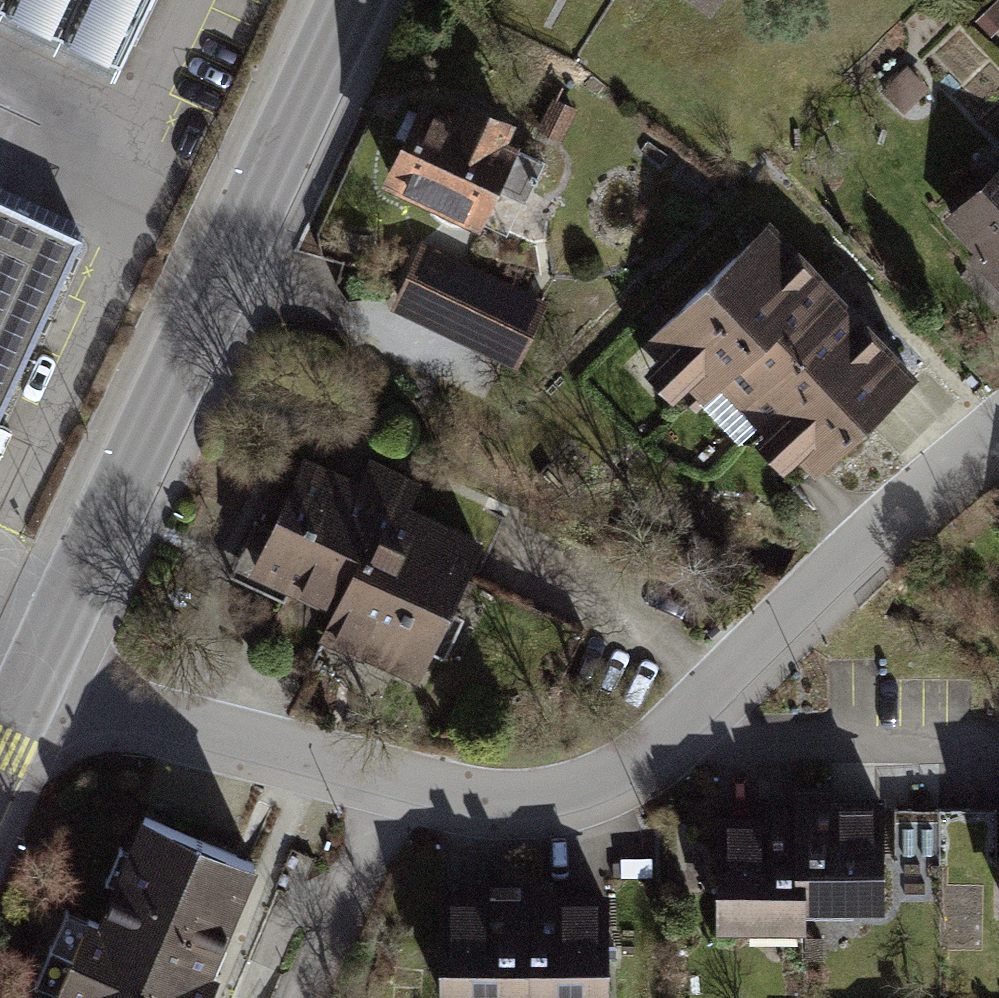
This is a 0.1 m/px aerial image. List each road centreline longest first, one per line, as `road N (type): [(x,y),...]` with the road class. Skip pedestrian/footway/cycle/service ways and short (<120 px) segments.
road 1 (tertiary): [(32,680),(351,0)]
road 2 (residential): [(399,776),(492,794),(531,792),(599,775),(634,755),(998,423)]
road 3 (residential): [(32,680),(399,776)]
road 4 (residential): [(399,776),(308,997)]

